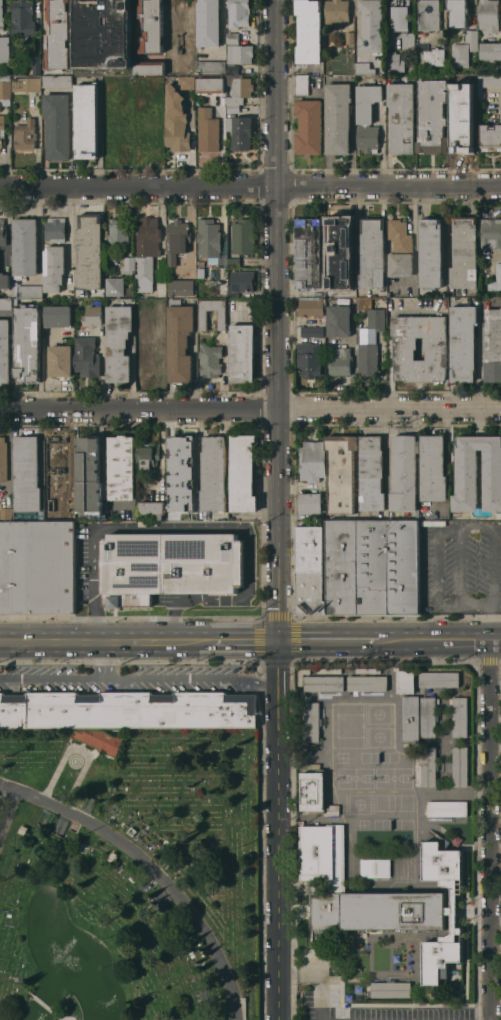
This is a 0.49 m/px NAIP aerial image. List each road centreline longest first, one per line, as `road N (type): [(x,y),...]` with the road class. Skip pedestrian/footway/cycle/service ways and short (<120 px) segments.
road 1 (tertiary): [(279,1019),(276,0)]
road 2 (residential): [(0,409),(500,407)]
road 3 (residential): [(500,186),(0,185)]
road 4 (residential): [(490,641),(492,1019)]
road 5 (primary): [(212,642),(0,641)]
road 6 (primary): [(500,641),(376,642)]

